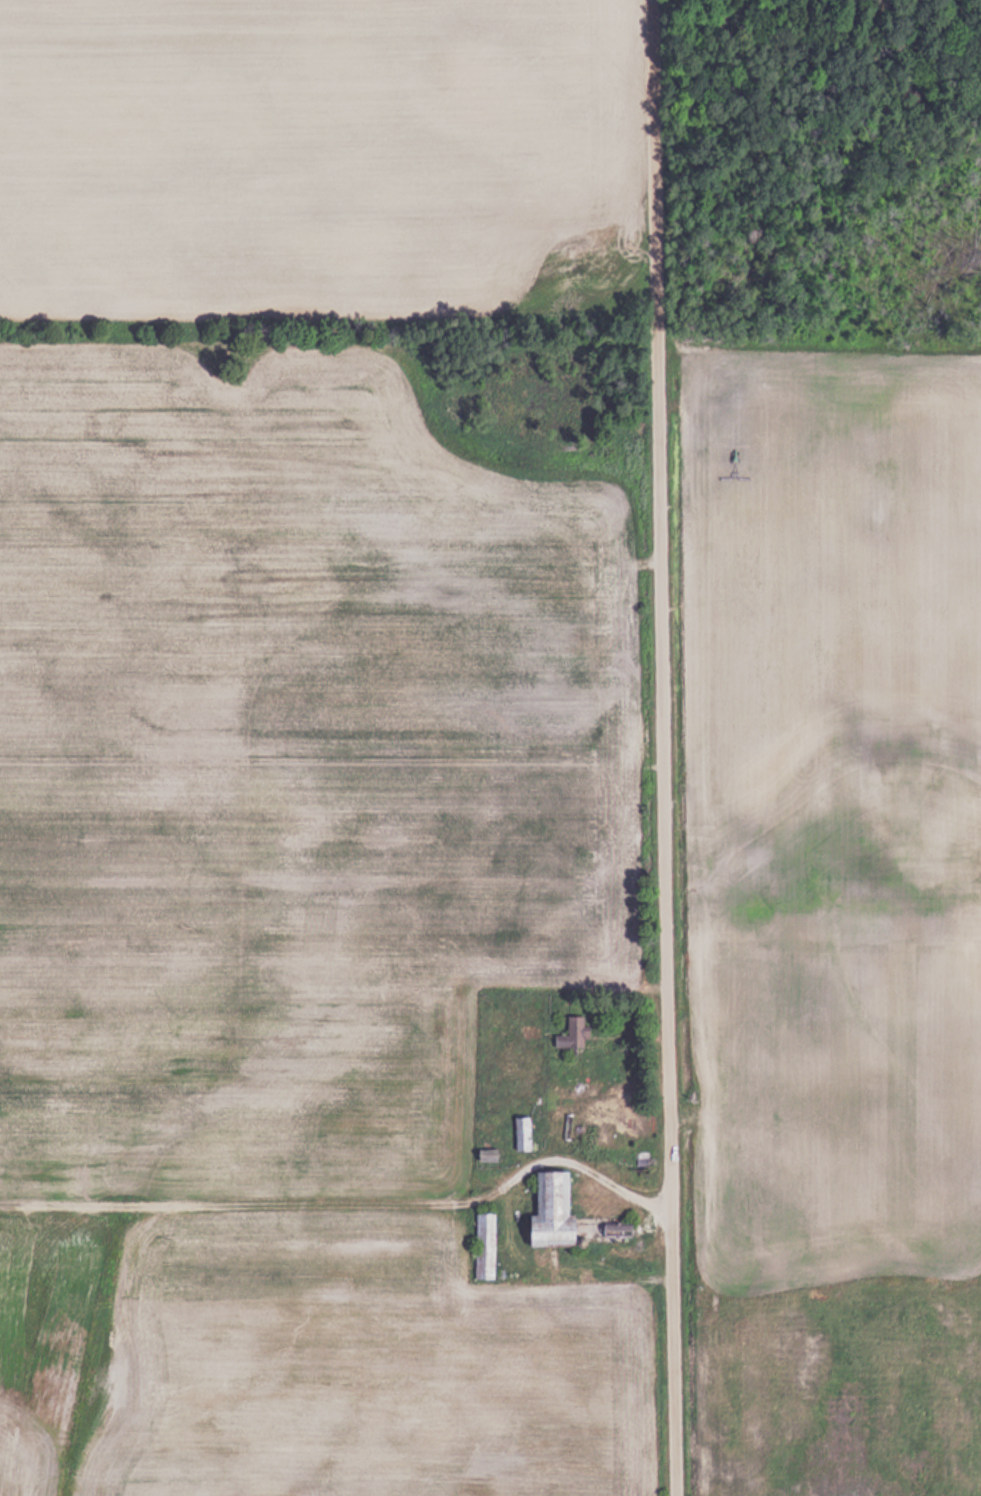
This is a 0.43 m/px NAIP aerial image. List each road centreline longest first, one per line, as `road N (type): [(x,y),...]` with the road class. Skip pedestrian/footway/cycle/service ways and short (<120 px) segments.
road 1 (residential): [(672,1495),(654,0)]

